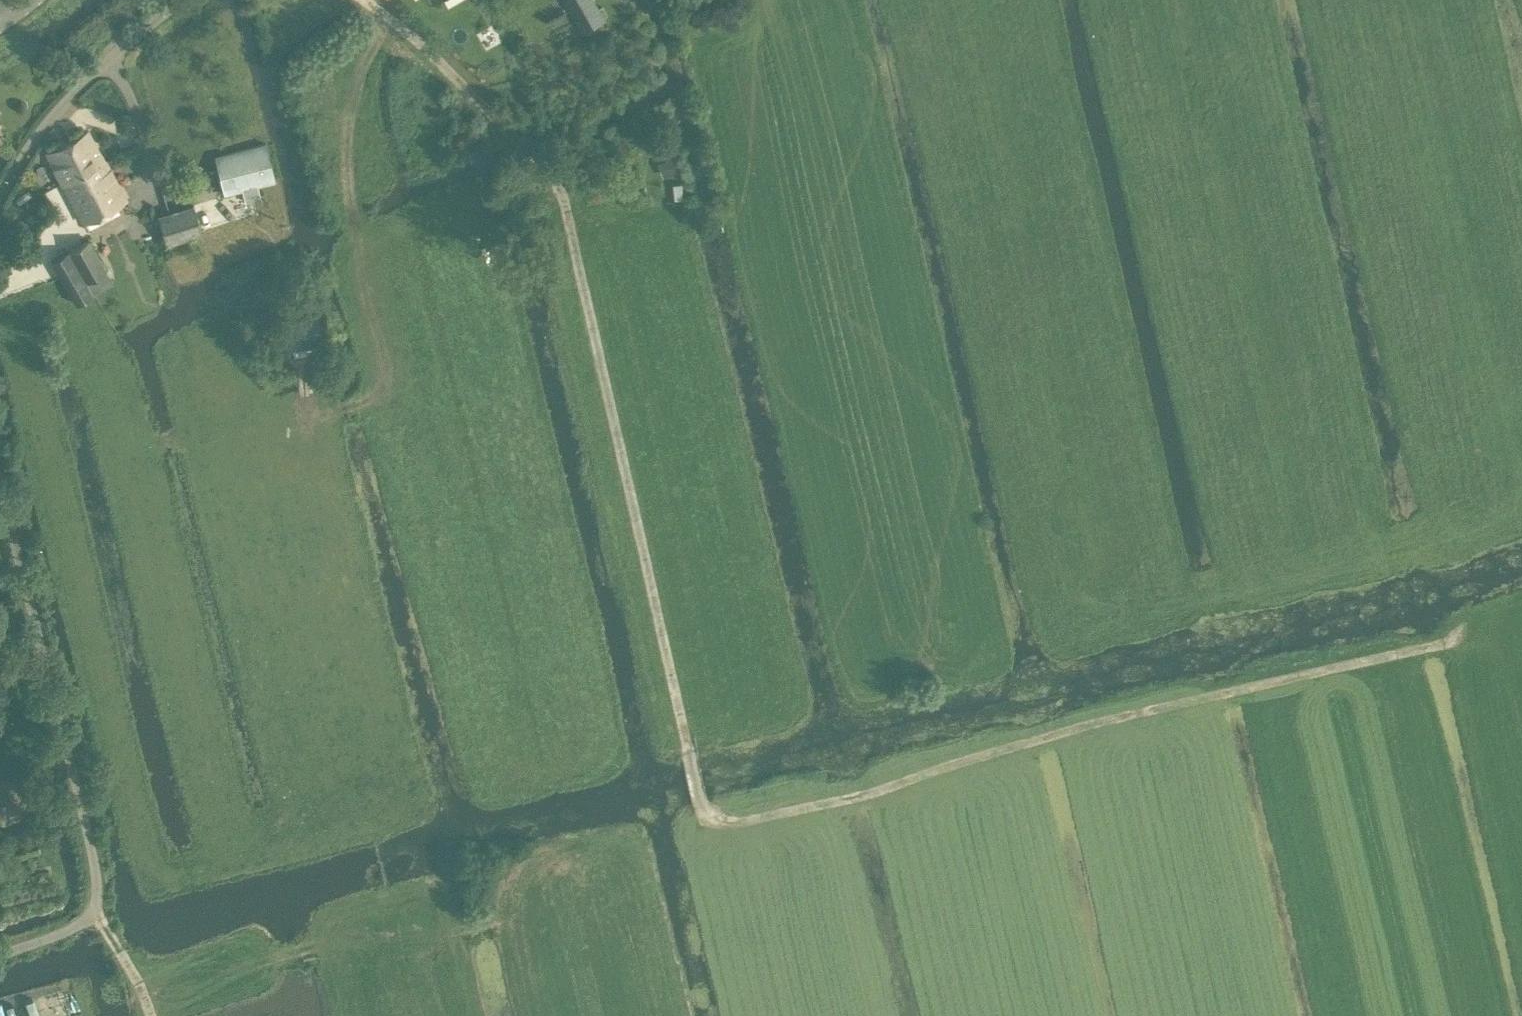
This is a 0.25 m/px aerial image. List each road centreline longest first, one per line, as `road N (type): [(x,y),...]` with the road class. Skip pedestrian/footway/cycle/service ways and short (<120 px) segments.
road 1 (track): [(702,804),(567,205),(537,150),(456,67),(363,0)]
road 2 (track): [(702,804),(731,823),(824,806),(1074,727),(1454,642)]
road 3 (residential): [(0,486),(97,895),(79,926),(0,954)]
road 4 (residential): [(181,0),(68,97),(0,196)]

